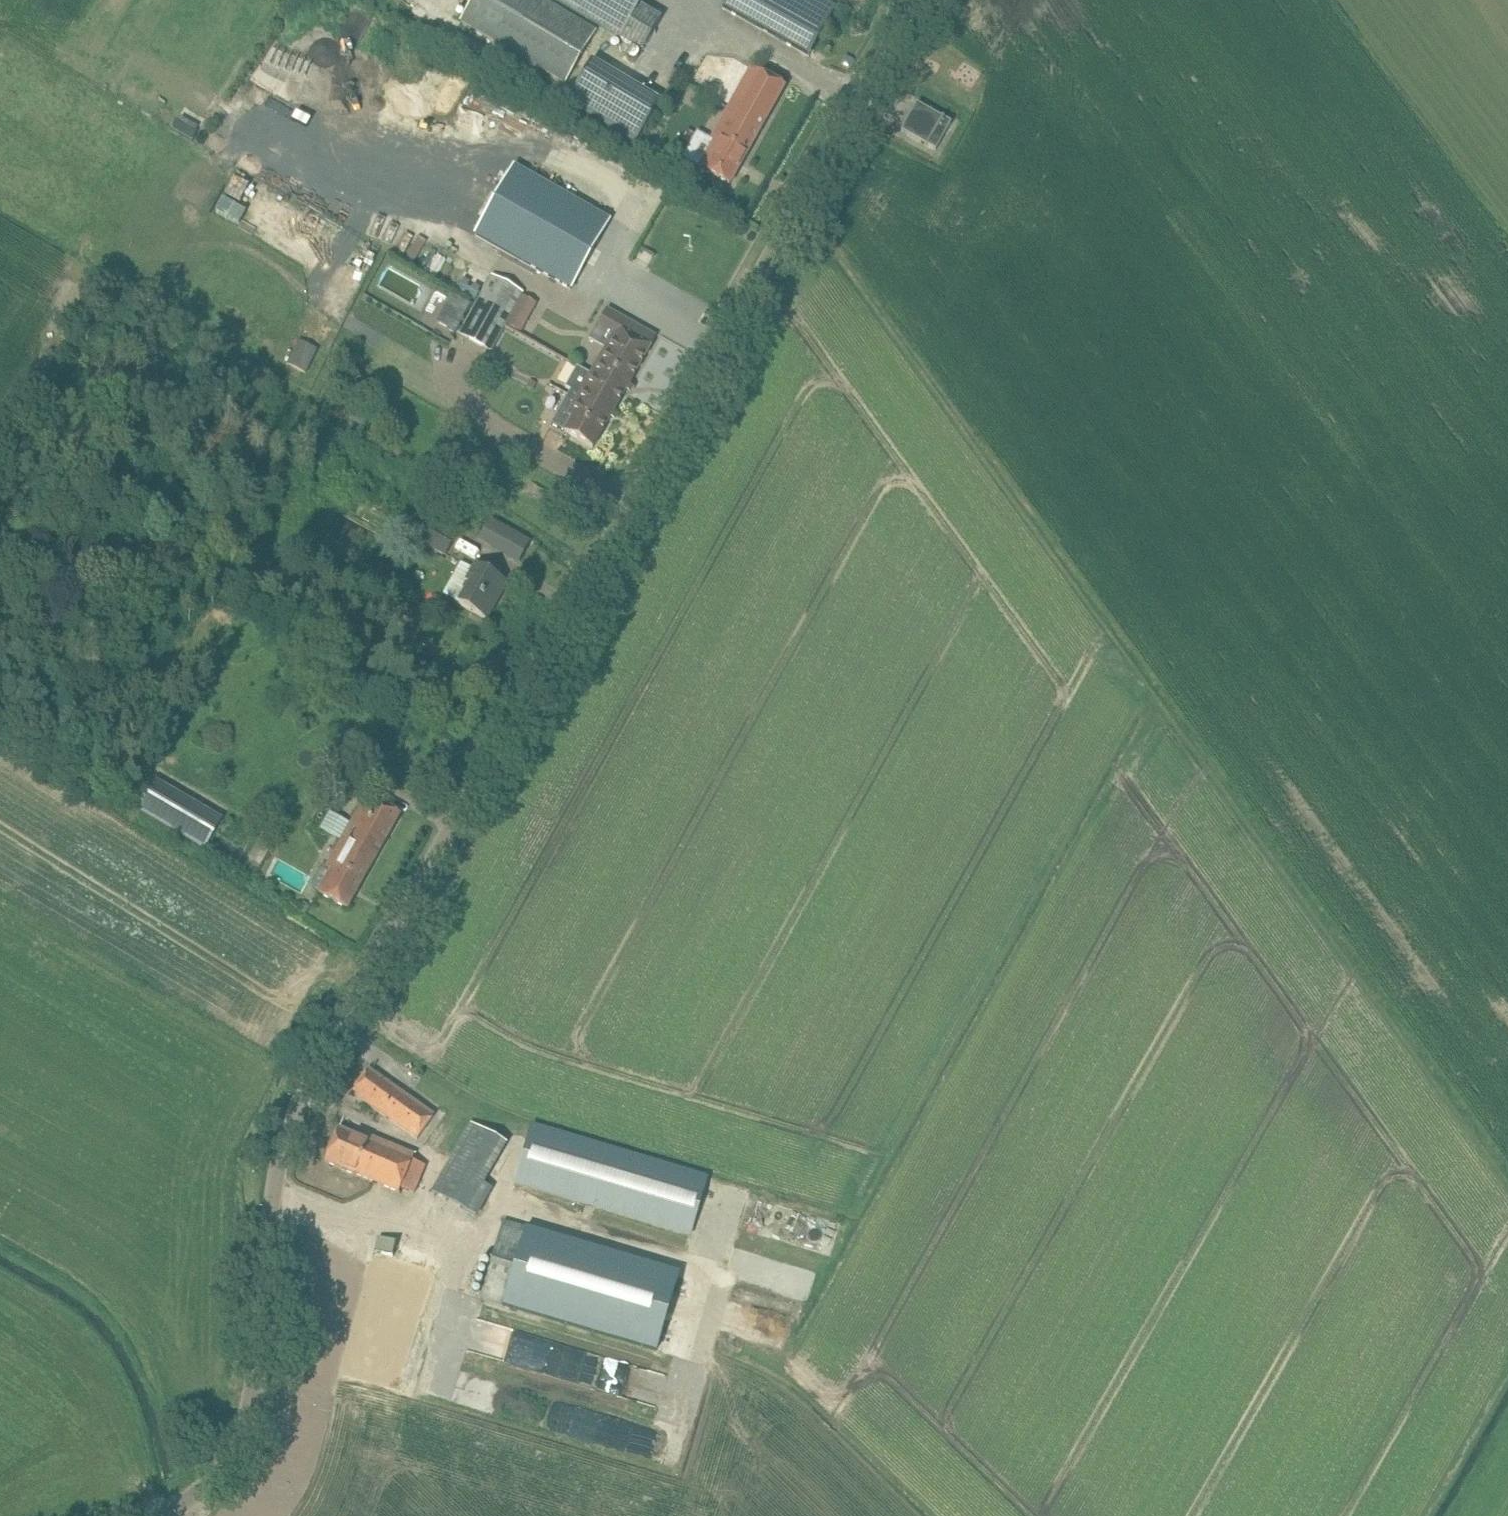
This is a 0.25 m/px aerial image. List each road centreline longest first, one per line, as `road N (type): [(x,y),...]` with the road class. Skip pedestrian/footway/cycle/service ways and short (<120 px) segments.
road 1 (unclassified): [(145,1515),(211,1480),(240,1441),(256,1372),(270,1206),(290,1125),(327,1044),(912,0)]

